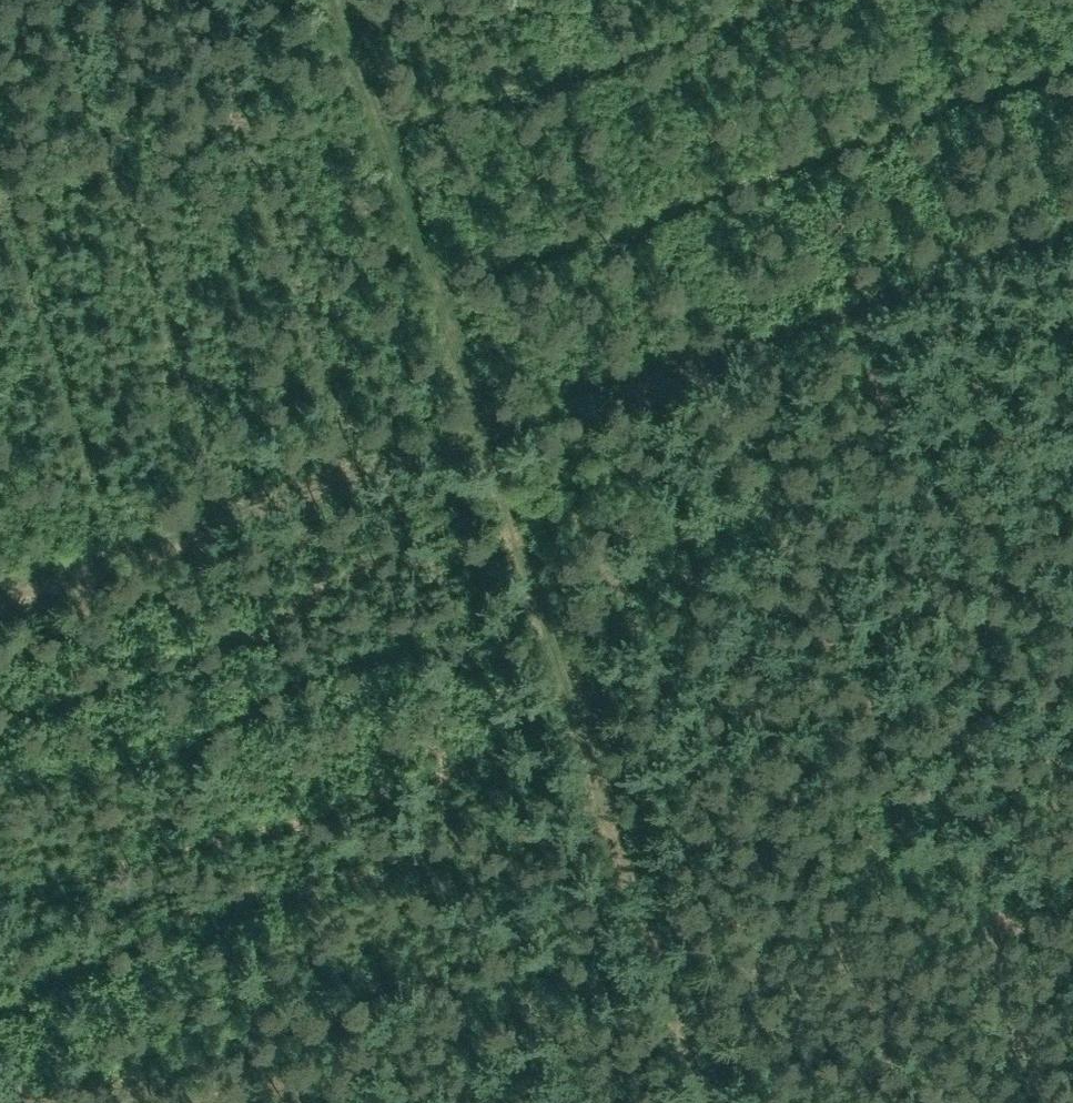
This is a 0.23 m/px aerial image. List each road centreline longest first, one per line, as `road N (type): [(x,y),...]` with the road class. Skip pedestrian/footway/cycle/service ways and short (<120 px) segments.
road 1 (track): [(342,0),(709,1102)]
road 2 (track): [(0,593),(1072,239)]

